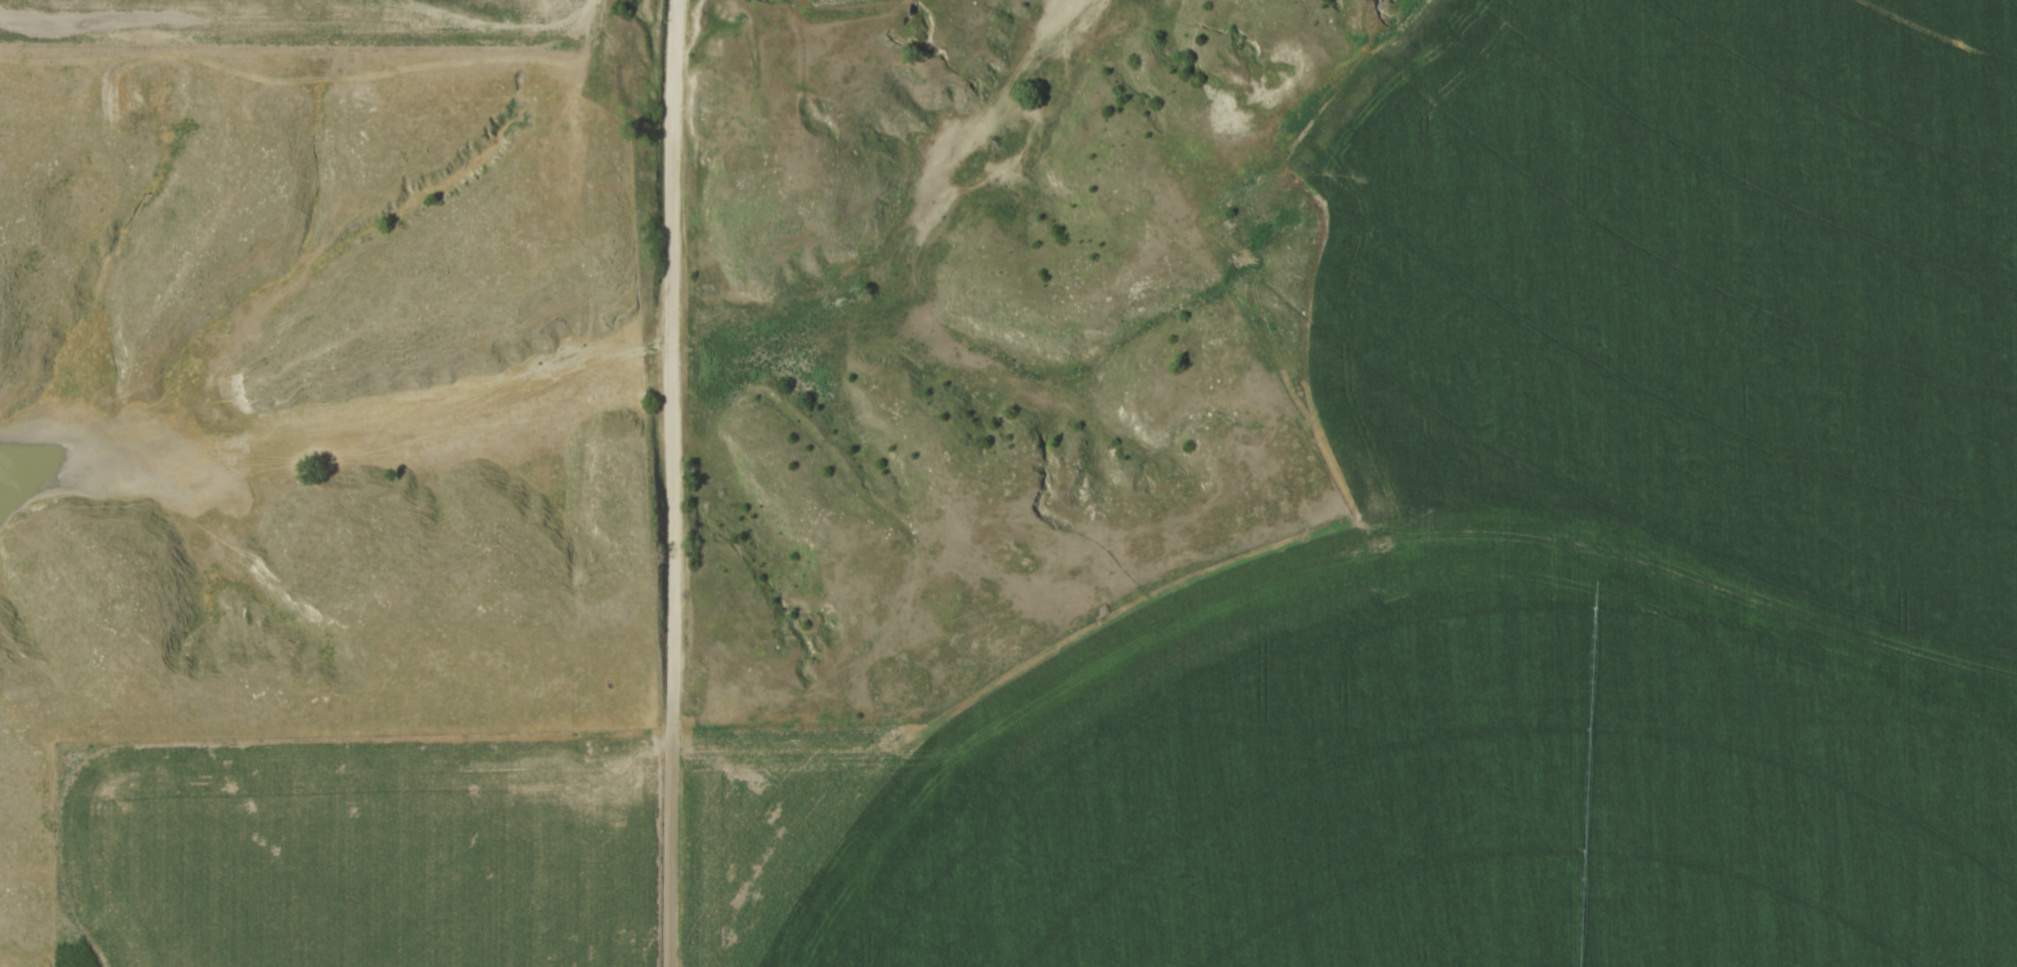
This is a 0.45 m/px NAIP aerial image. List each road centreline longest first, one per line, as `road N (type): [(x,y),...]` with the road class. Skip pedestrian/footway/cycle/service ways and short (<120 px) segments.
road 1 (residential): [(673,966),(680,0)]

